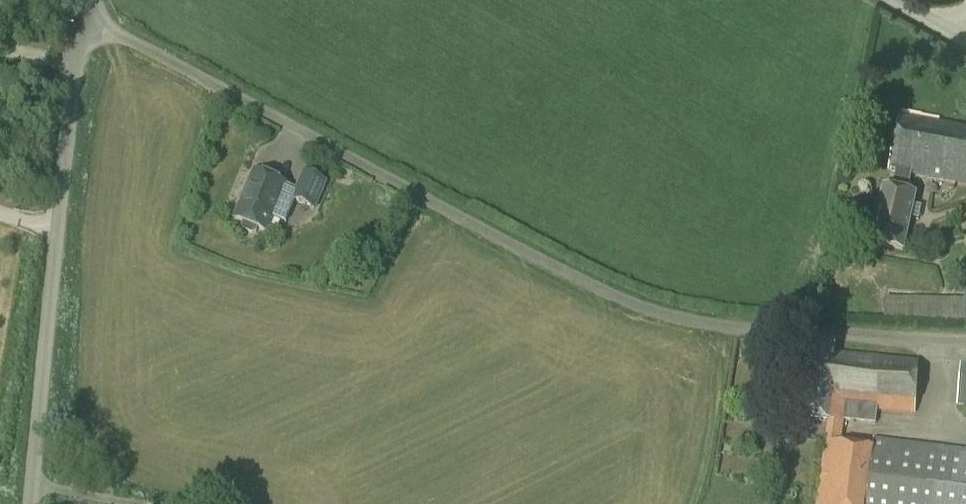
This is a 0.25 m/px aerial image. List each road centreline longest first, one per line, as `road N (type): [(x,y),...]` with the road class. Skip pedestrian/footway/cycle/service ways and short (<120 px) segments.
road 1 (tertiary): [(31,503),(69,123),(90,0)]

